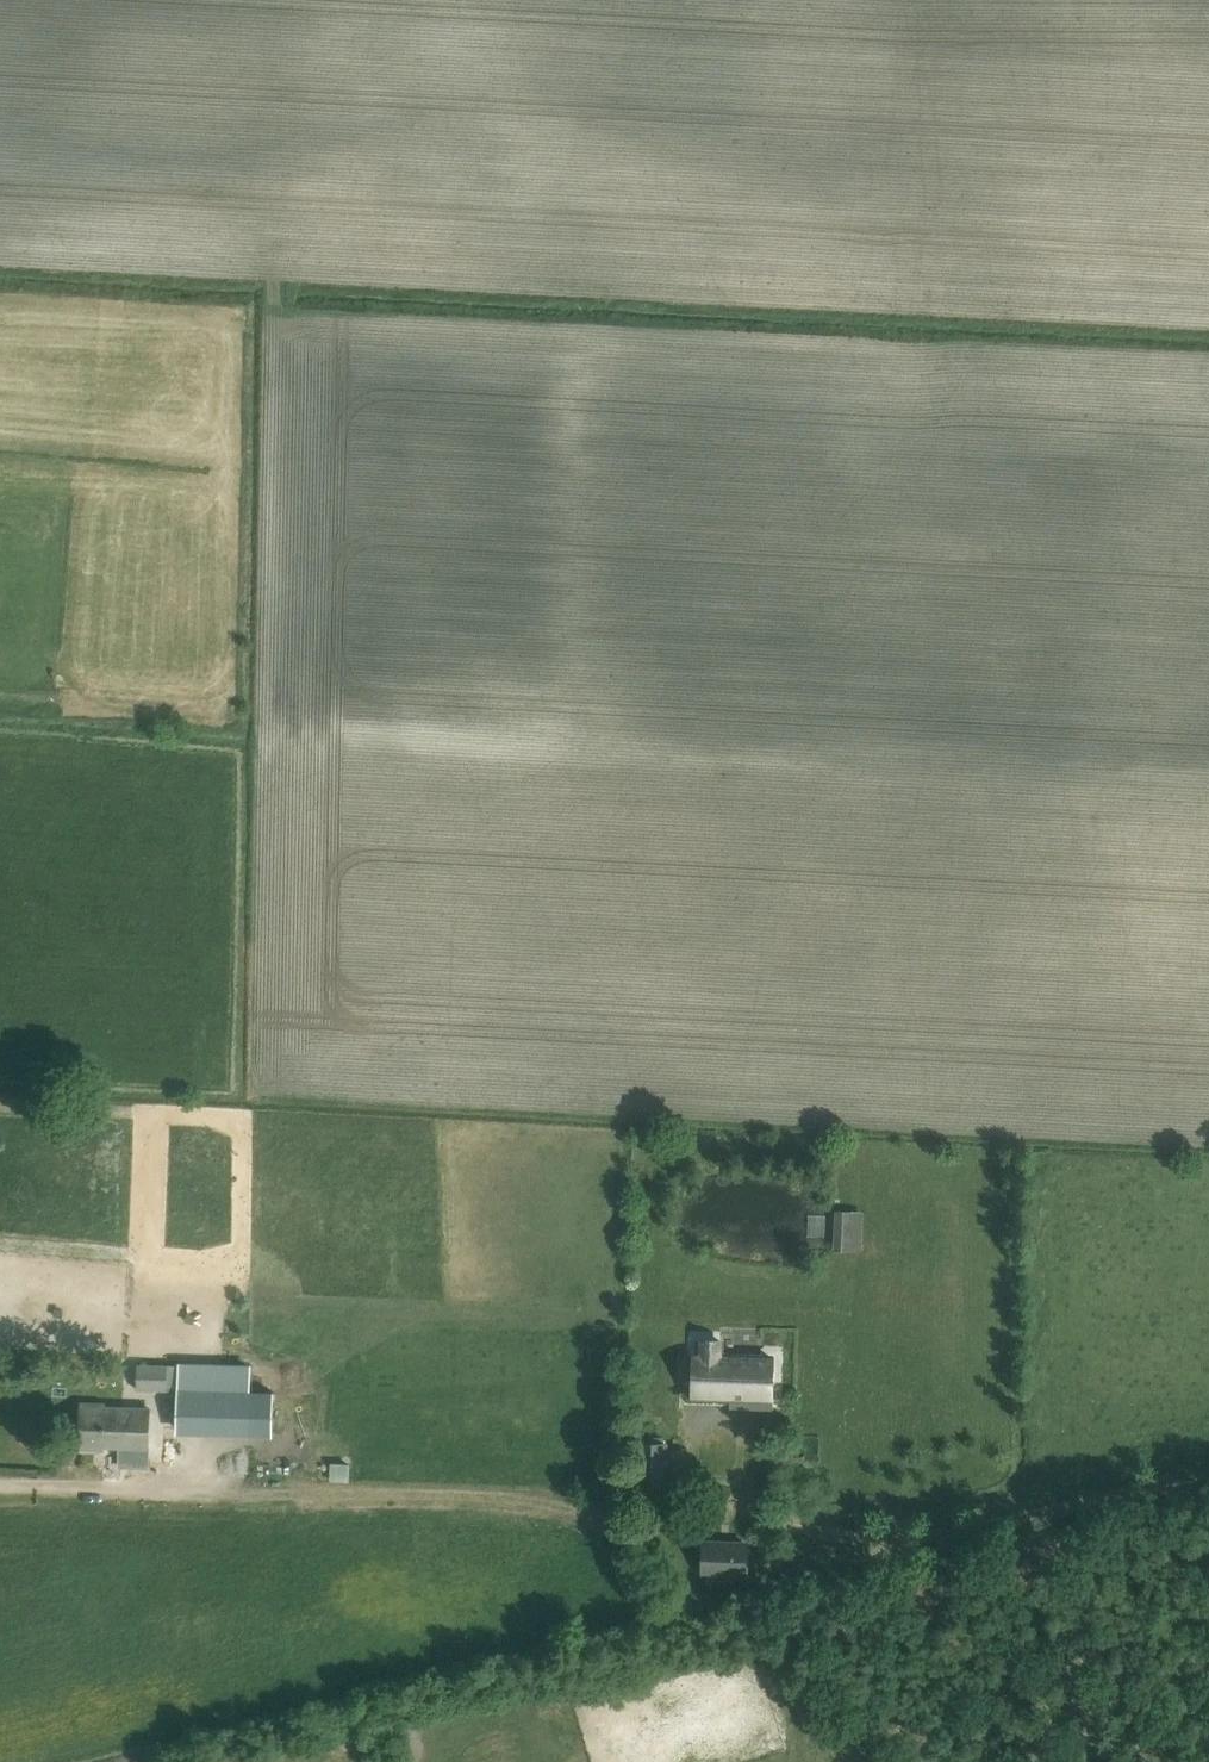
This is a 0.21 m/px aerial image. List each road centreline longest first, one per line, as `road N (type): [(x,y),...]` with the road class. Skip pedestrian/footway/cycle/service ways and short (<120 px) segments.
road 1 (track): [(1208,1478),(979,1529),(623,1507)]
road 2 (track): [(172,1493),(623,1507)]
road 3 (unclassified): [(0,1486),(172,1493)]

